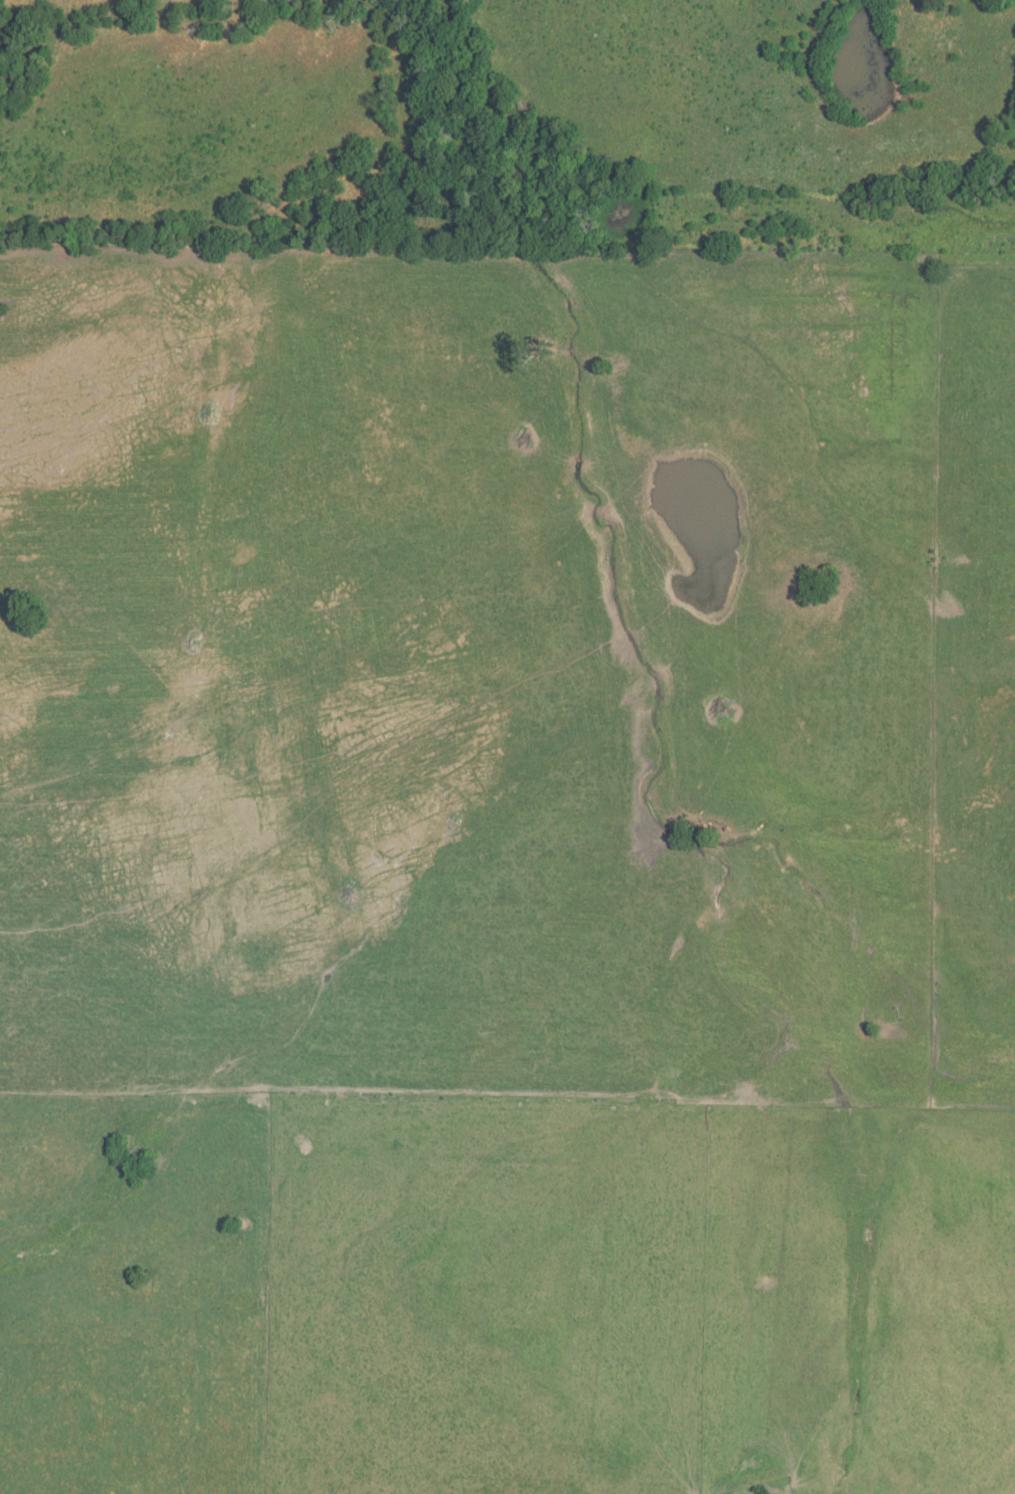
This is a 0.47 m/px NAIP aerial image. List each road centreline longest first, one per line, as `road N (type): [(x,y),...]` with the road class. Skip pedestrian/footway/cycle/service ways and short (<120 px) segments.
road 1 (residential): [(0,1092),(137,1087),(218,1057),(294,1008),(547,993),(617,975),(670,941),(718,942)]

